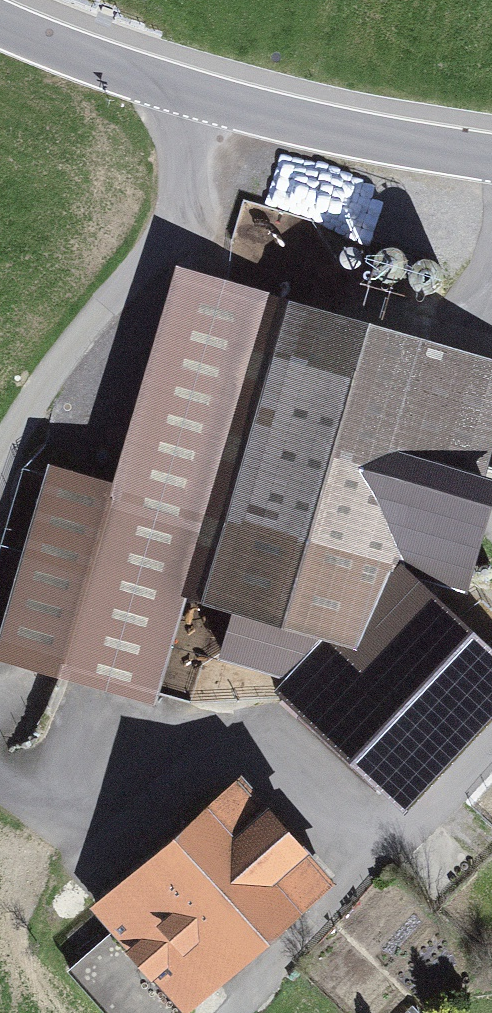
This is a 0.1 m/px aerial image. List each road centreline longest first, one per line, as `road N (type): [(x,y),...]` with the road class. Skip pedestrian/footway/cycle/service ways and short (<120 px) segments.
road 1 (tertiary): [(491,155),(199,95),(0,22)]
road 2 (track): [(199,95),(175,225),(142,278),(55,368),(0,461)]

